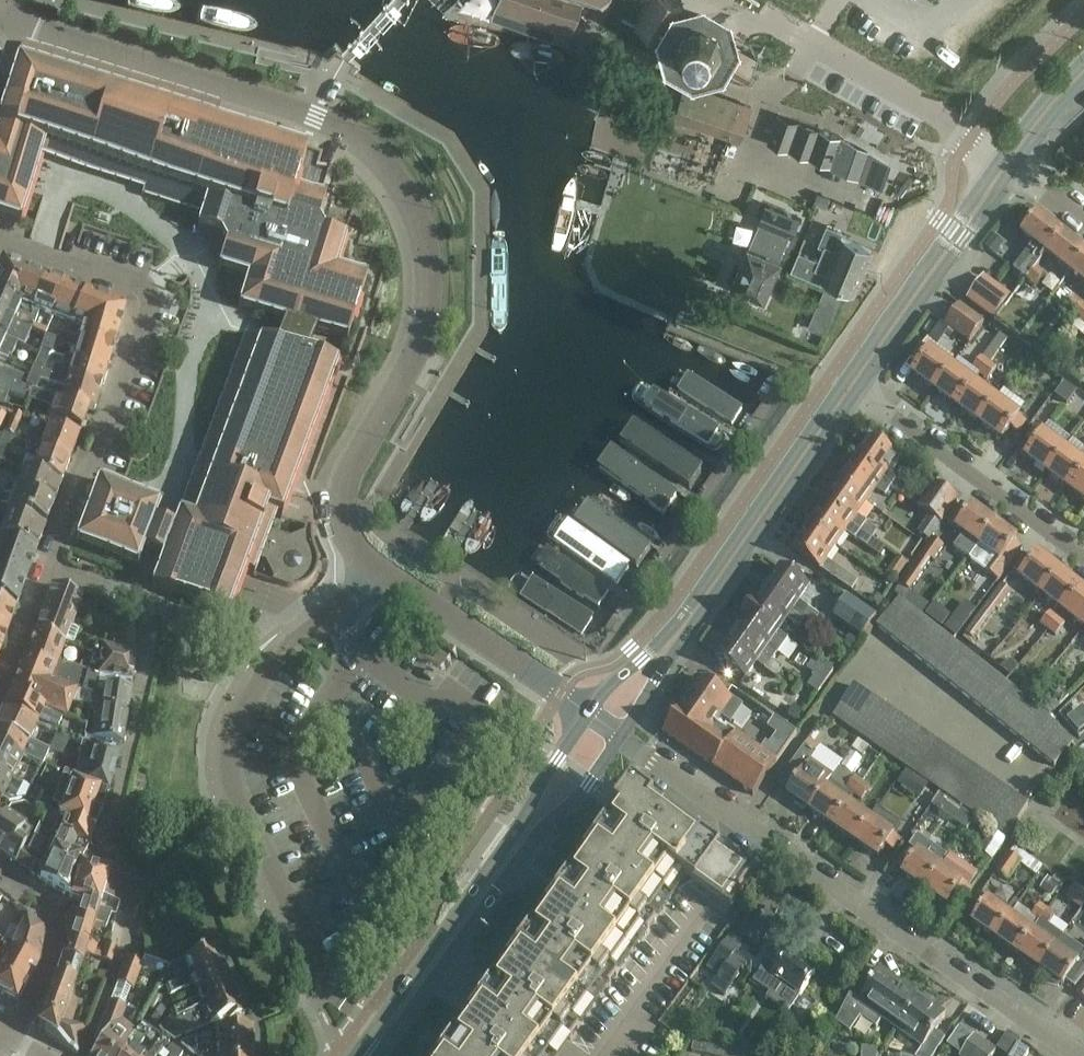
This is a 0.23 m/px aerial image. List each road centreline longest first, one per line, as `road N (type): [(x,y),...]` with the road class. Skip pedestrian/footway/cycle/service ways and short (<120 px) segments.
road 1 (residential): [(388,571),(344,526),(341,485),(412,357),(428,302),(425,237),(401,186),(364,142),(314,115),(35,26),(0,2)]
road 2 (residential): [(1083,1055),(622,738)]
road 3 (residential): [(124,924),(141,880),(104,861),(155,601),(46,570)]
road 4 (residential): [(46,570),(145,318),(142,302),(130,289),(0,240)]
road 5 (tertiary): [(587,717),(353,1055)]
road 6 (tertiary): [(379,1055),(544,825),(571,805),(622,738)]
road 7 (unclassified): [(1008,163),(914,99),(723,0)]
road 8 (residential): [(1083,564),(854,387)]
road 9 (tertiary): [(694,612),(854,387)]
road 10 (tertiary): [(854,387),(1008,163)]
road 11 (residential): [(388,571),(587,717)]
road 12 (residential): [(12,1039),(58,929),(49,905),(0,875)]
road 13 (tertiary): [(694,612),(617,675),(587,717)]
road 14 (tertiary): [(622,738),(694,612)]
road 15 (residential): [(0,681),(46,570)]

